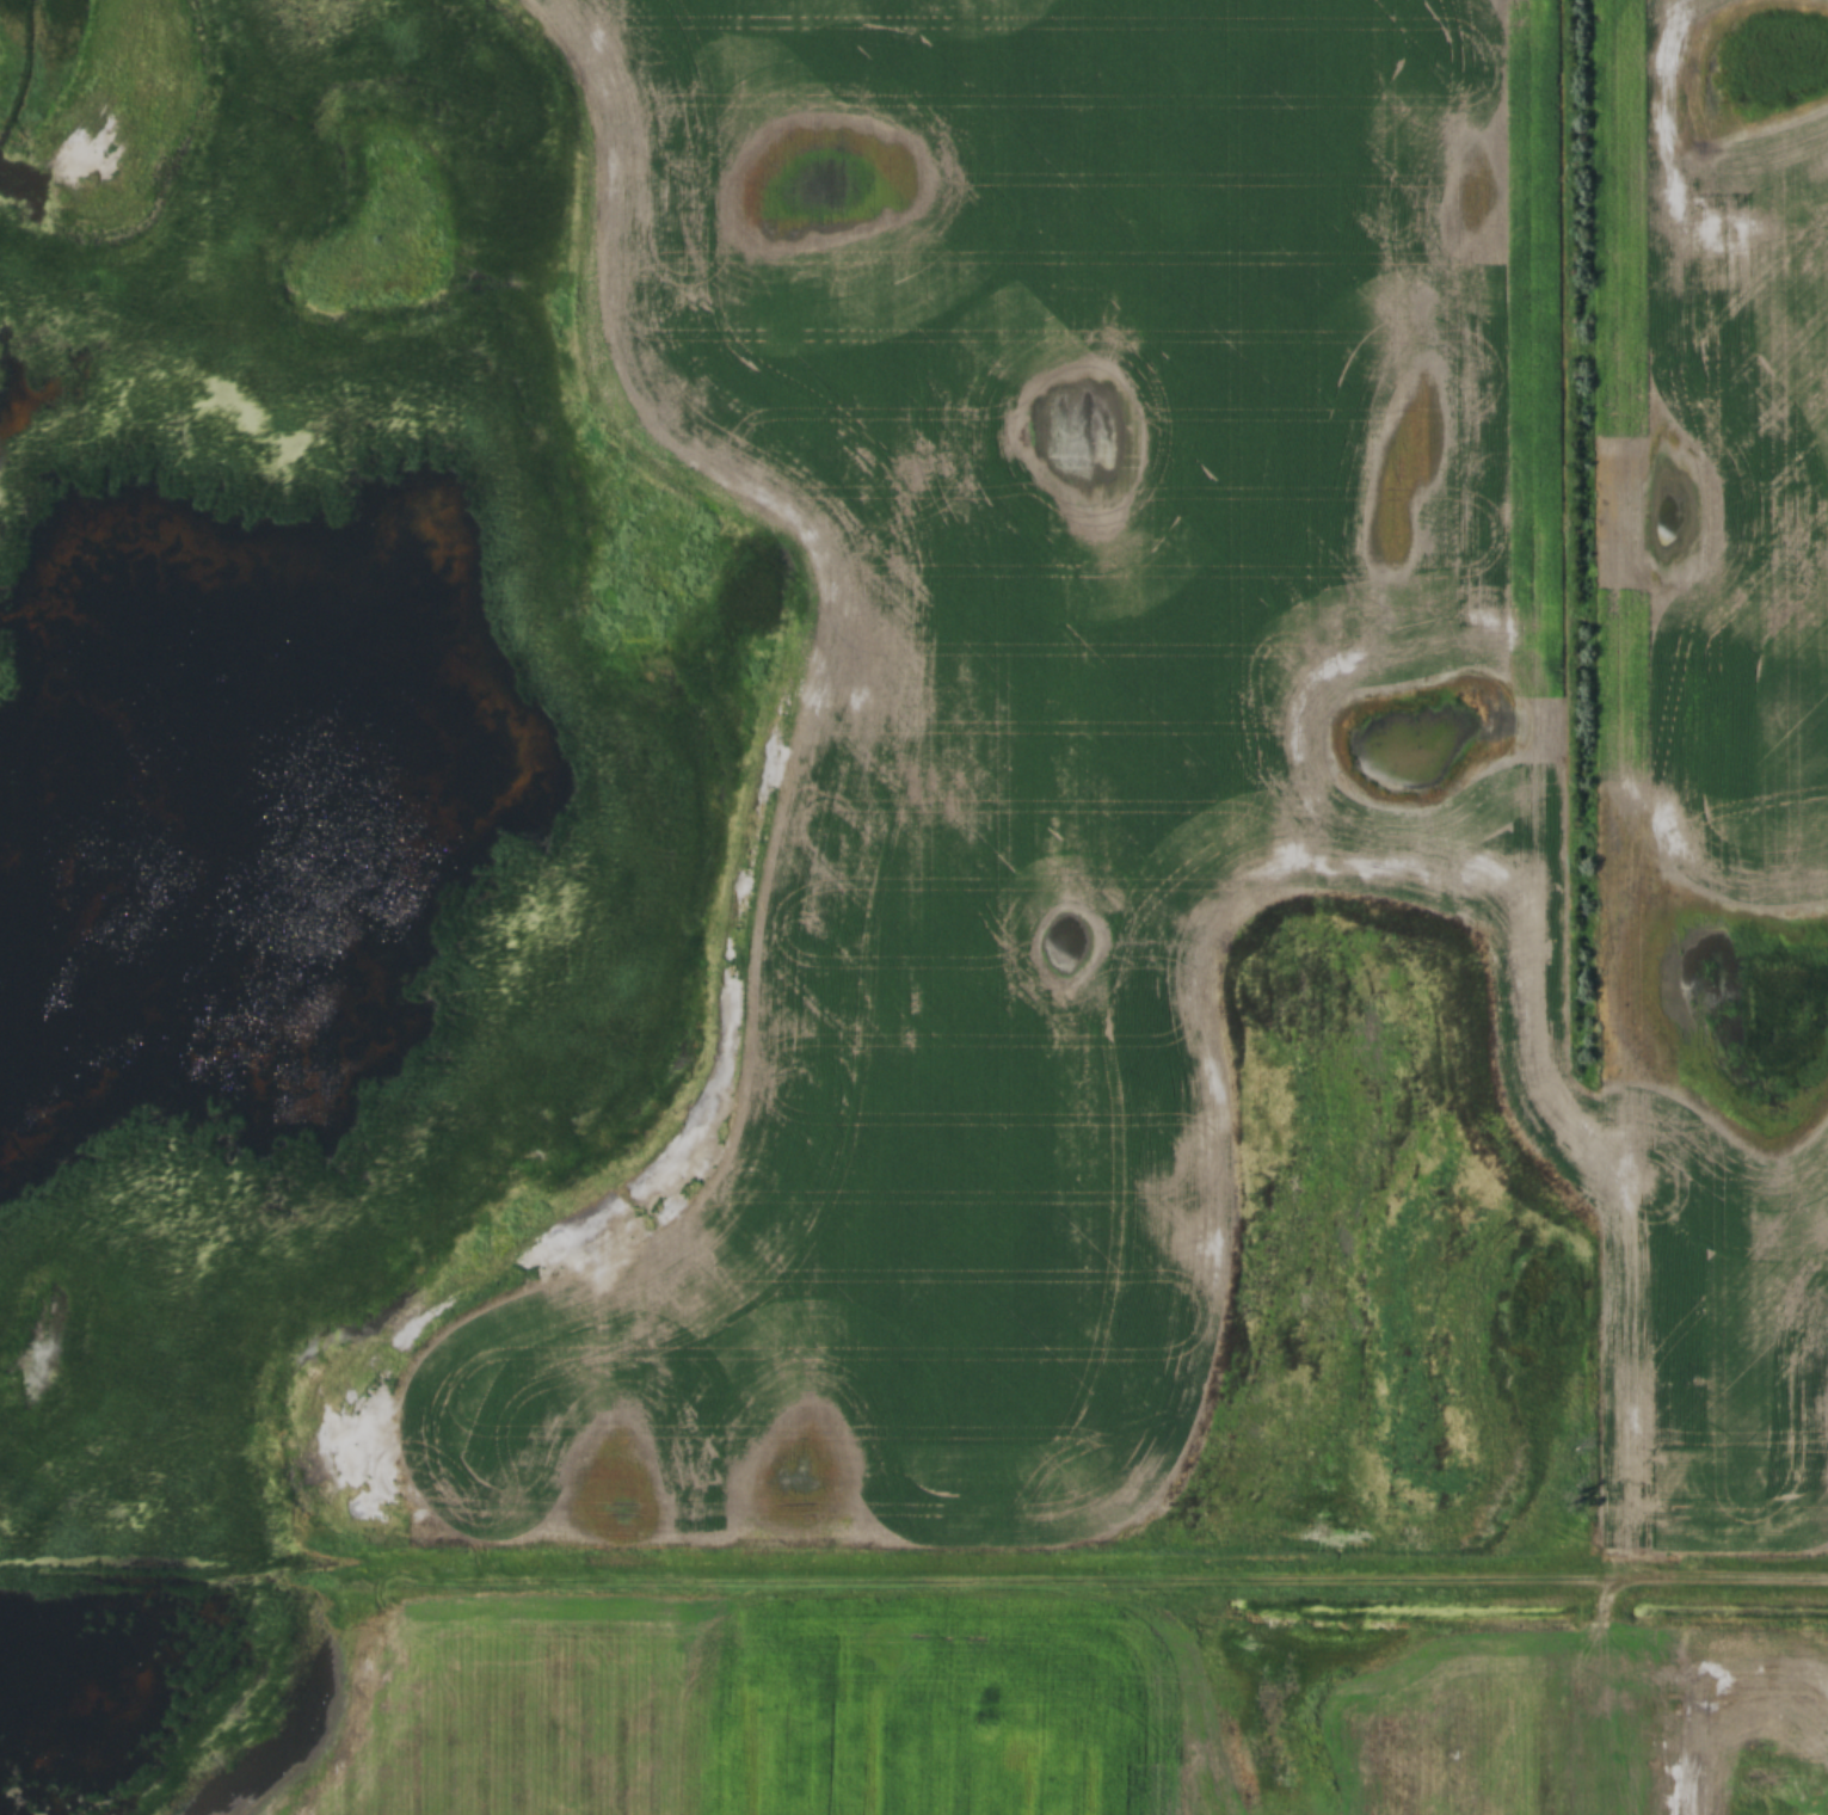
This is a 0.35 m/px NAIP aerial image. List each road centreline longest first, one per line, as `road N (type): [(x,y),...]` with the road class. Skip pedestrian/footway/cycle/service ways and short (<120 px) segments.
road 1 (track): [(0,1569),(568,1577),(1027,1564),(1827,1578)]

